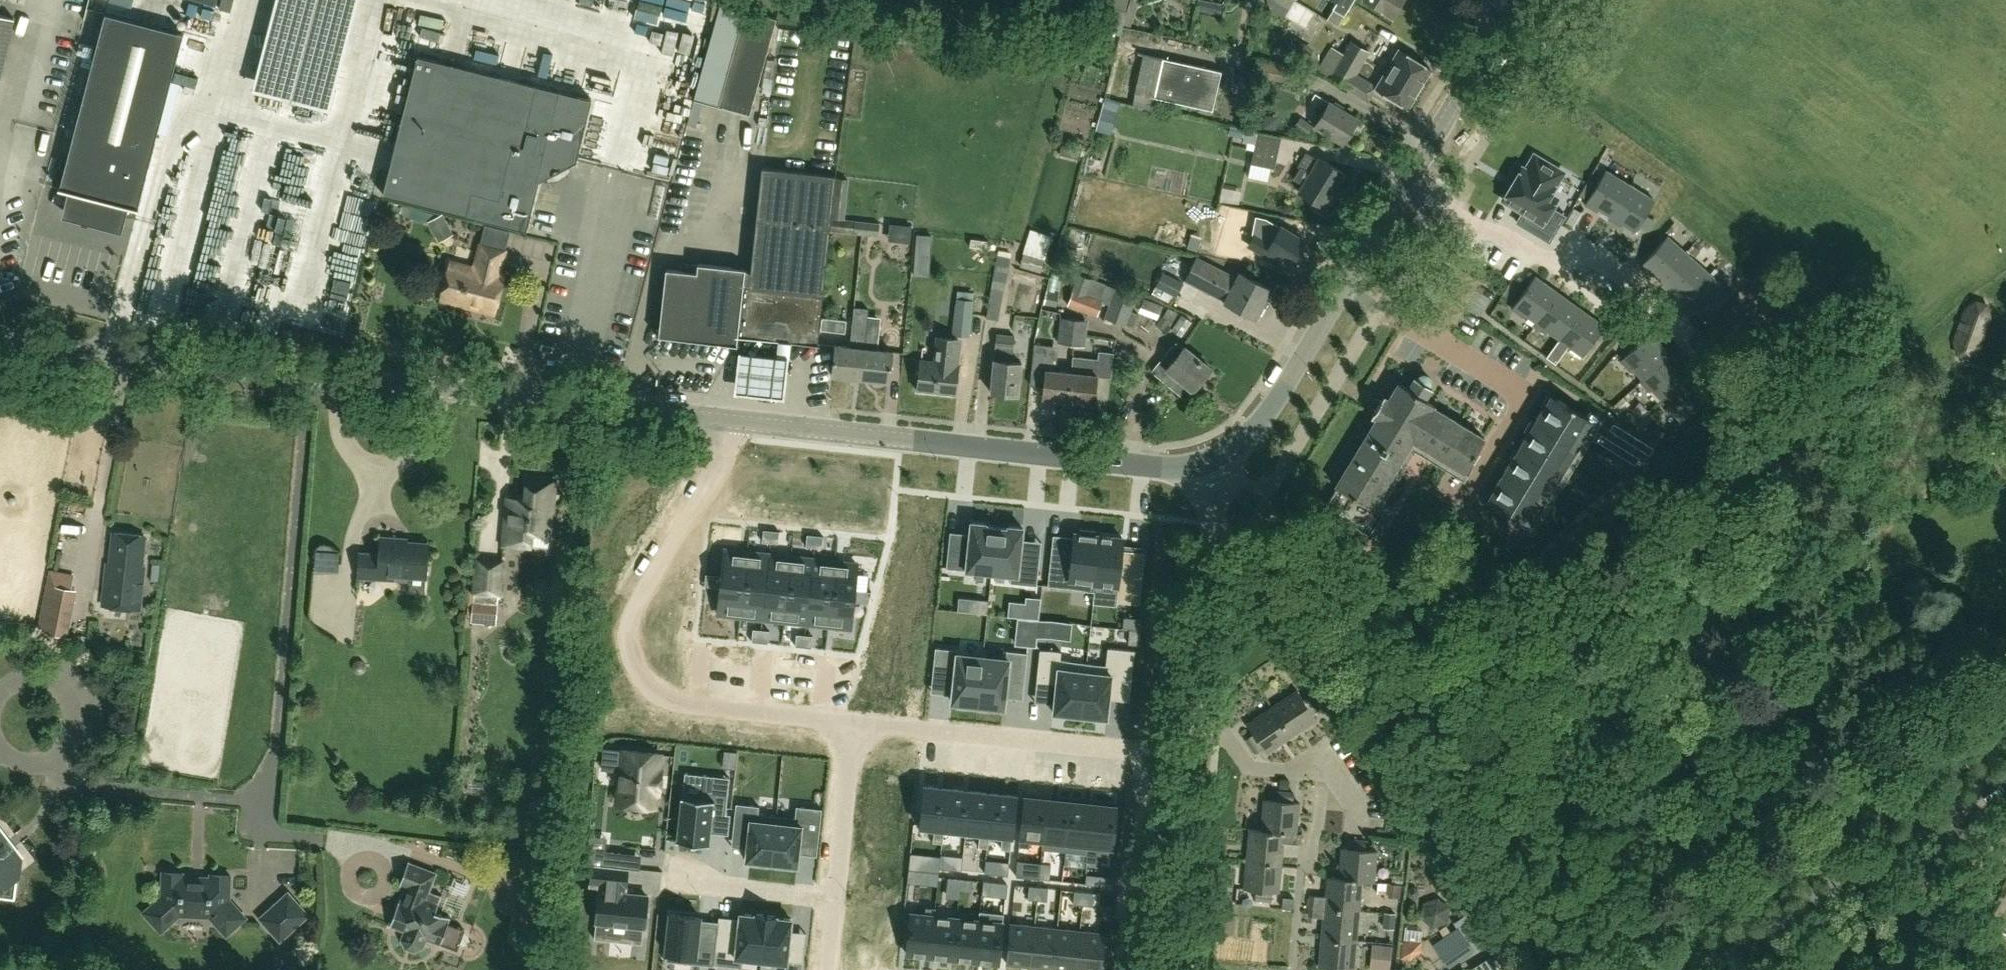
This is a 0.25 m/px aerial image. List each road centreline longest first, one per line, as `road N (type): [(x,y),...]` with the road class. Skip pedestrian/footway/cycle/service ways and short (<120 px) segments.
road 1 (tertiary): [(730,420),(0,344)]
road 2 (tertiary): [(1211,460),(1246,438),(1271,408),(1516,16)]
road 3 (residential): [(1560,269),(1443,208),(1265,496),(1216,473)]
road 4 (residential): [(853,722),(676,701),(649,685),(629,653),(629,616),(727,447),(730,420)]
road 5 (tertiary): [(1211,460),(1163,468),(730,420)]
road 6 (track): [(1575,969),(1364,641)]
road 7 (residential): [(1708,969),(2005,776)]
road 8 (residential): [(853,722),(1130,750)]
road 9 (unclassified): [(1191,730),(1216,473)]
road 10 (unclassified): [(1168,969),(1191,730)]
road 11 (residential): [(833,898),(853,722)]
road 12 (residential): [(1684,339),(1576,244),(1560,269)]
road 13 (track): [(1364,641),(1266,500)]
road 14 (residential): [(833,898),(663,880)]
road 15 (residential): [(1323,774),(1248,768),(1226,734),(1191,730)]
road 16 (track): [(1963,969),(1919,830)]

